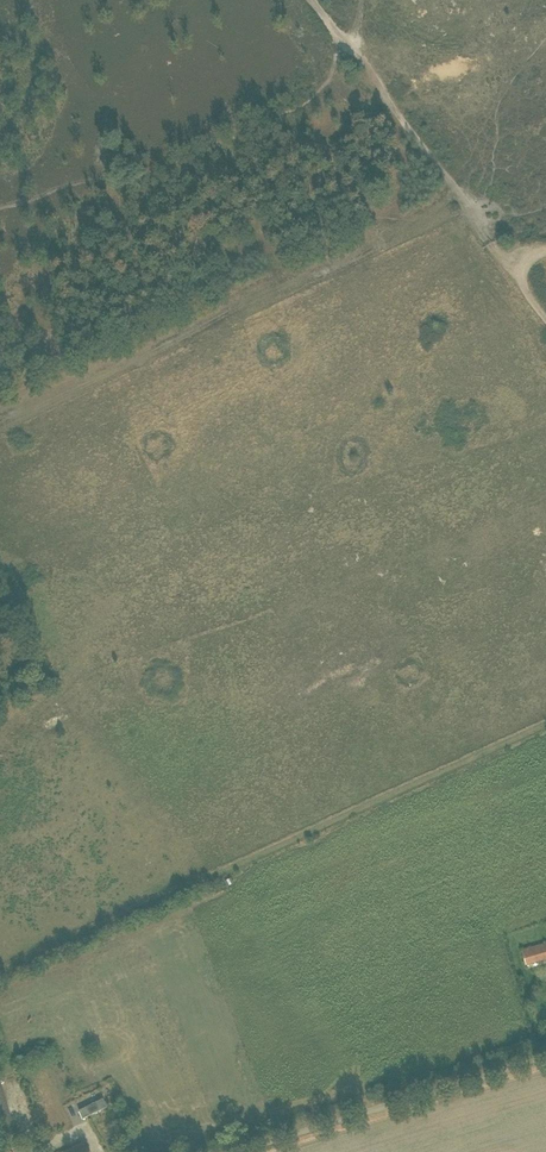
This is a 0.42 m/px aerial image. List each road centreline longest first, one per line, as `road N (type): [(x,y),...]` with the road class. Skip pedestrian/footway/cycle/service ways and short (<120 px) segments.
road 1 (track): [(545,725),(0,970)]
road 2 (track): [(312,0),(521,278)]
road 3 (unclassified): [(233,1151),(545,1057)]

